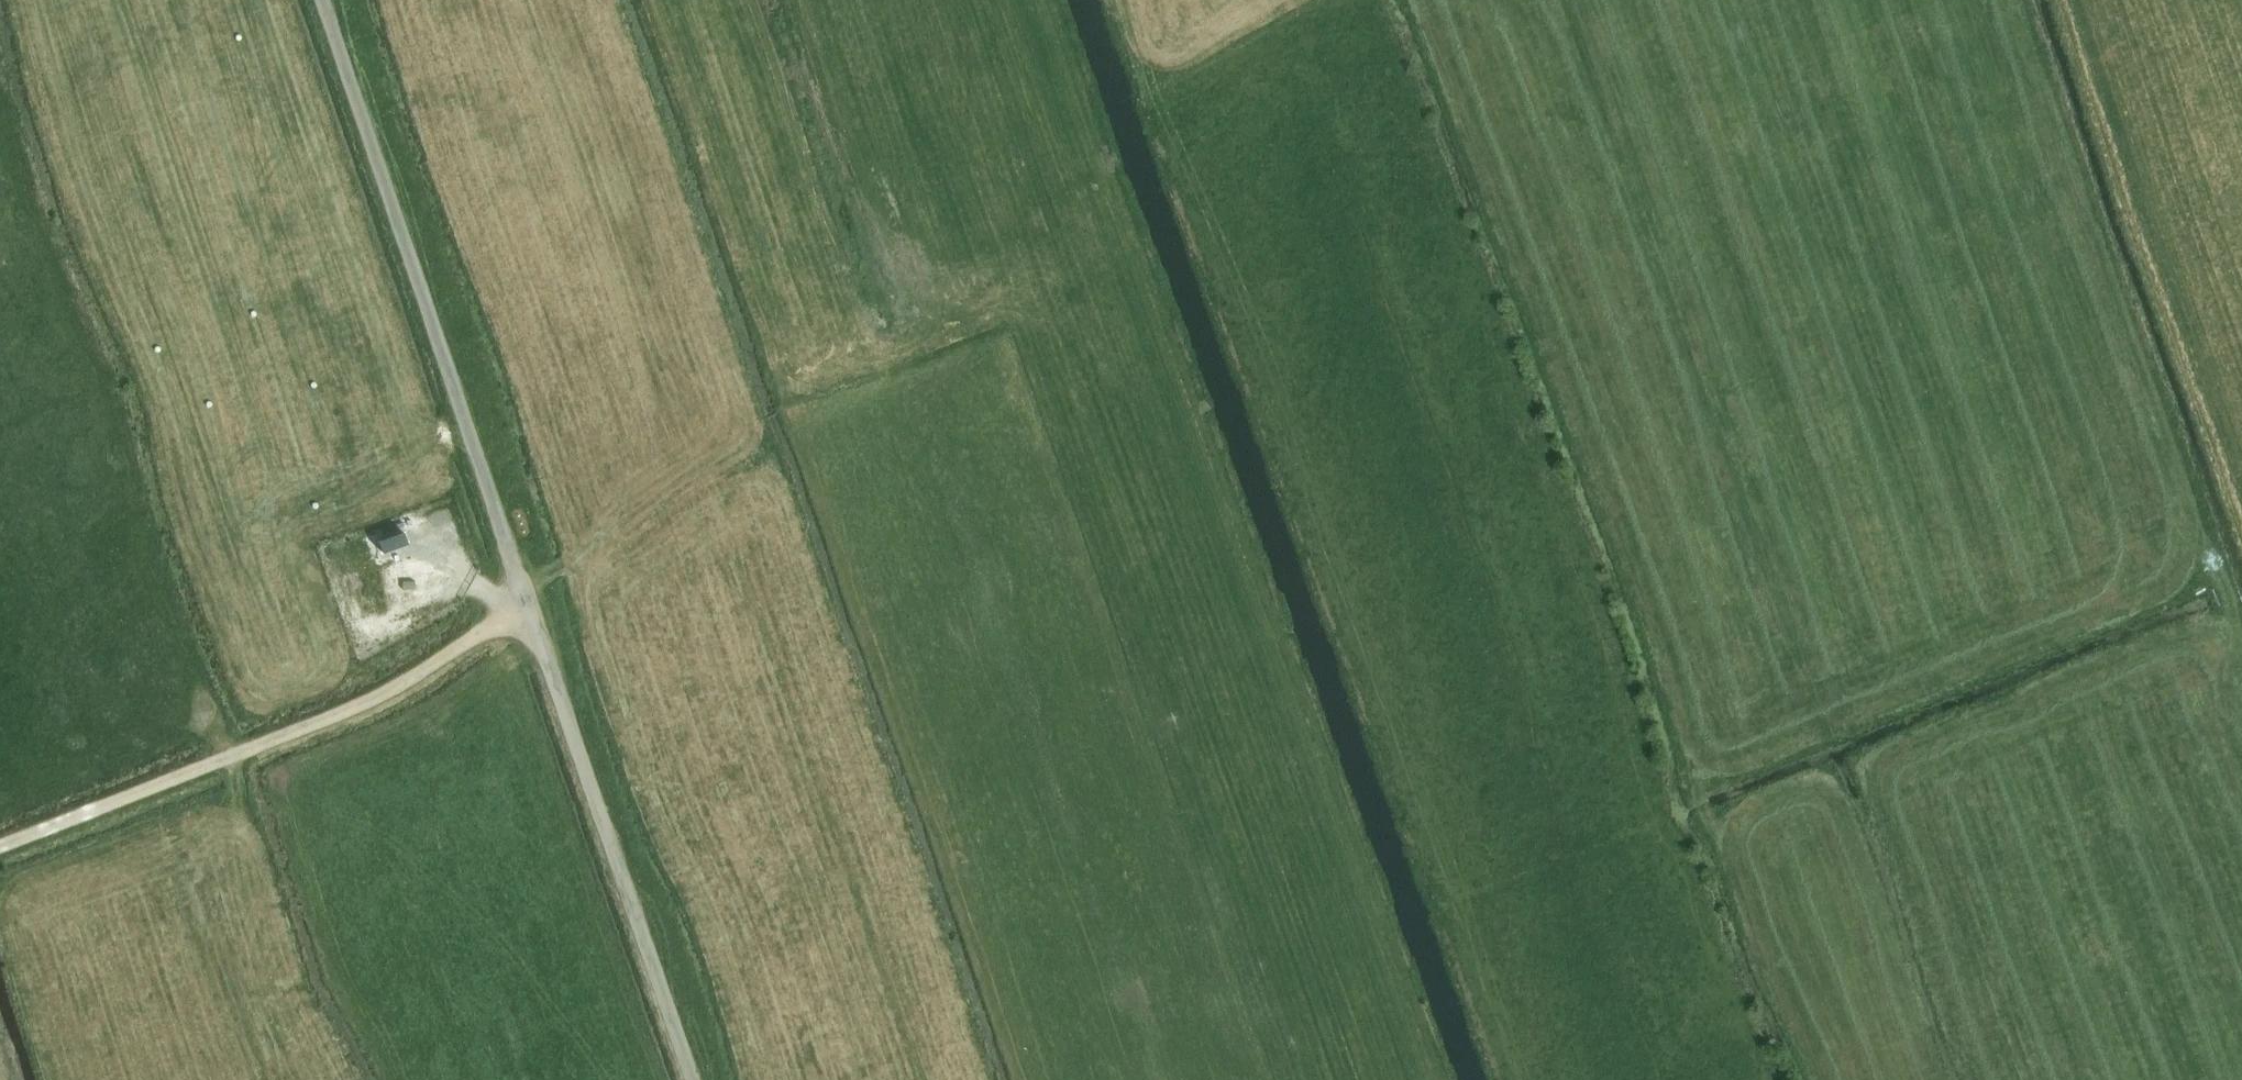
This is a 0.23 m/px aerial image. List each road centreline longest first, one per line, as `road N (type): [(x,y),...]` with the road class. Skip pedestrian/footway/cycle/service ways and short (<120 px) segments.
road 1 (unclassified): [(703,1079),(529,611),(330,0)]
road 2 (track): [(0,850),(359,715),(529,611)]

